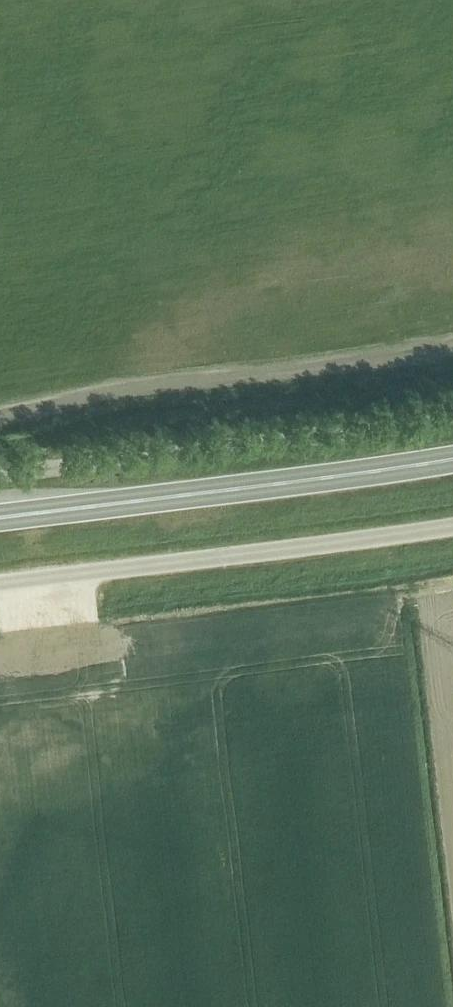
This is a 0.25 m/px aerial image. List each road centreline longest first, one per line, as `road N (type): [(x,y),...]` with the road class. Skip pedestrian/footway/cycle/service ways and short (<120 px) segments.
road 1 (trunk): [(0,517),(345,477),(452,455)]
road 2 (unclassified): [(0,471),(452,413)]
road 3 (unclassified): [(0,583),(452,526)]

